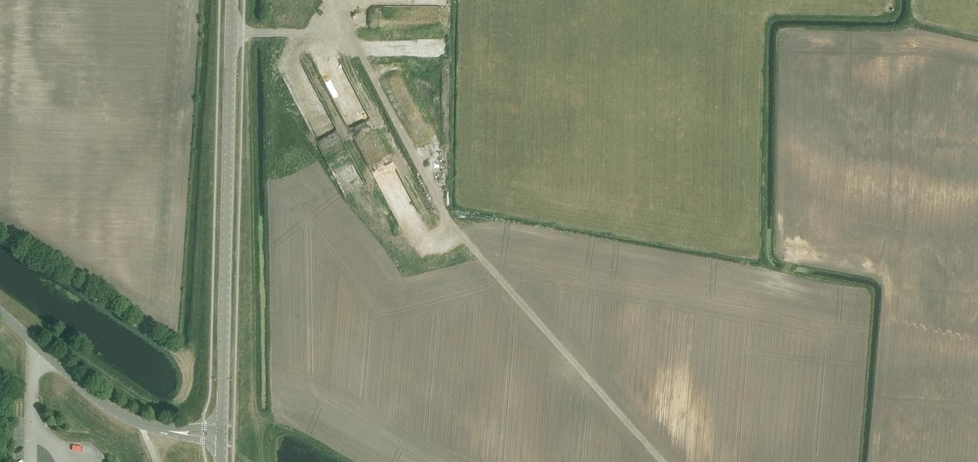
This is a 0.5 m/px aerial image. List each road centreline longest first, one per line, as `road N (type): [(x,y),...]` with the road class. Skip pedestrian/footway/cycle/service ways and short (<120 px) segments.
road 1 (track): [(260,33),(330,35),(358,50),(459,231),(663,461)]
road 2 (track): [(247,33),(255,406),(266,461)]
road 3 (tertiary): [(222,434),(232,32)]
road 4 (unclassified): [(222,434),(160,428),(117,412),(0,310)]

